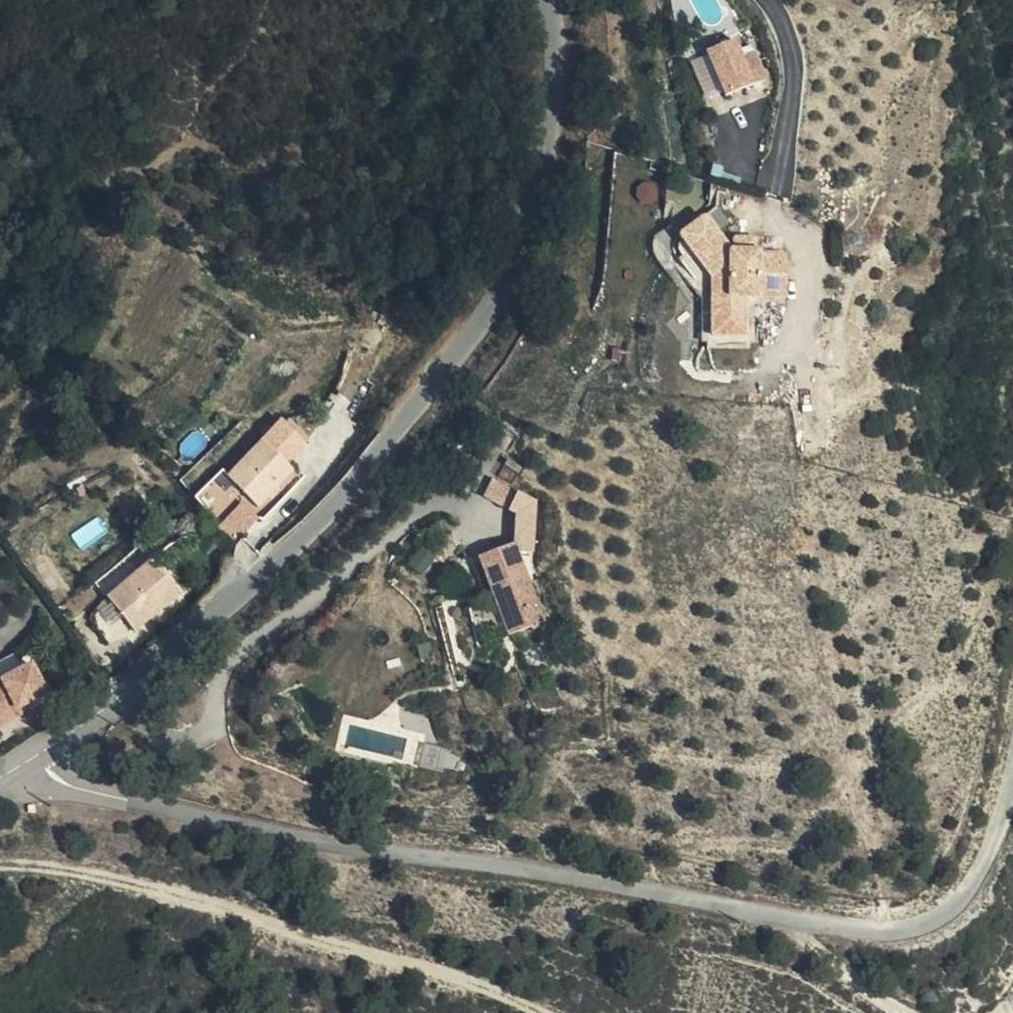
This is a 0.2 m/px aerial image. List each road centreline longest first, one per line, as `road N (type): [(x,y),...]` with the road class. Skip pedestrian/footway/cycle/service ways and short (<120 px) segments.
road 1 (unclassified): [(1012,771),(972,891),(925,922),(874,929),(244,835),(14,769)]
road 2 (unclassified): [(552,0),(559,72),(541,202),(516,272),(454,365),(272,576),(14,769)]
road 3 (track): [(0,865),(110,877),(221,905),(324,940),(402,955),(552,1012)]

